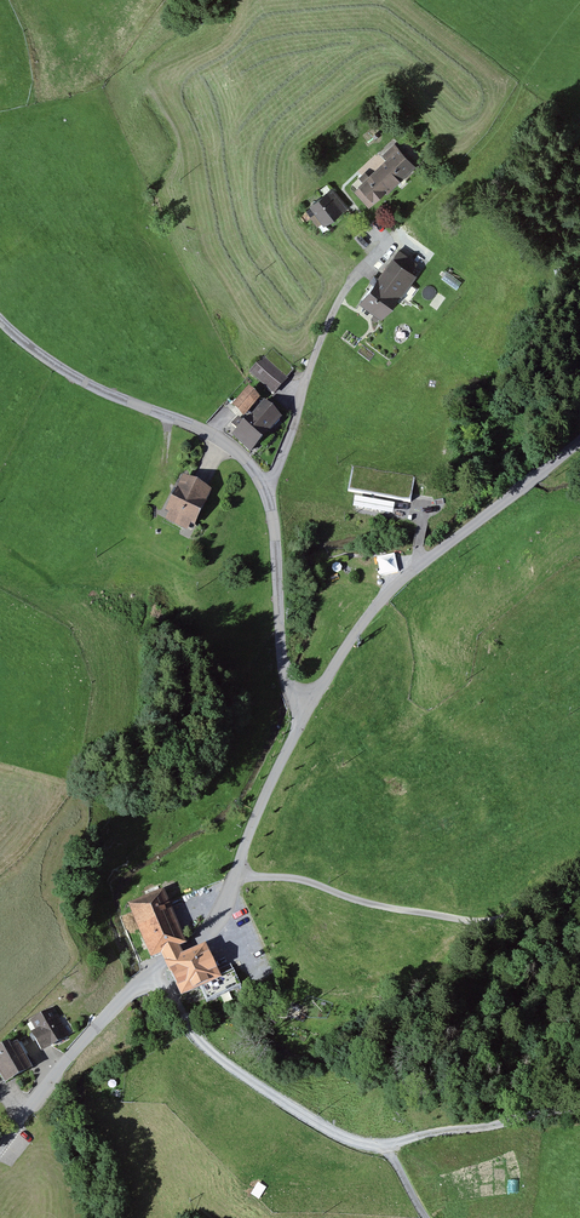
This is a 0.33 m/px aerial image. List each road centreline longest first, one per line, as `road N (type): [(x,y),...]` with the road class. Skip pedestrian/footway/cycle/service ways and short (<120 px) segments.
road 1 (unclassified): [(155,968),(210,1050),(354,1144),(389,1148),(430,1134),(579,1112)]
road 2 (unclassified): [(579,441),(400,583),(309,705)]
road 3 (unclassified): [(237,875),(306,881),(373,906),(489,925),(513,917),(579,869)]
road 4 (unclassified): [(0,318),(96,388),(224,443),(267,494)]
road 5 (unclassified): [(395,239),(338,304),(267,494)]
road 6 (unclassified): [(155,968),(96,1027),(0,1148)]
road 7 (unclassified): [(267,494),(280,651),(296,698),(309,705)]
road 8 (unclassified): [(309,705),(256,815),(237,875)]
road 9 (unclassified): [(237,875),(209,931),(155,968)]

